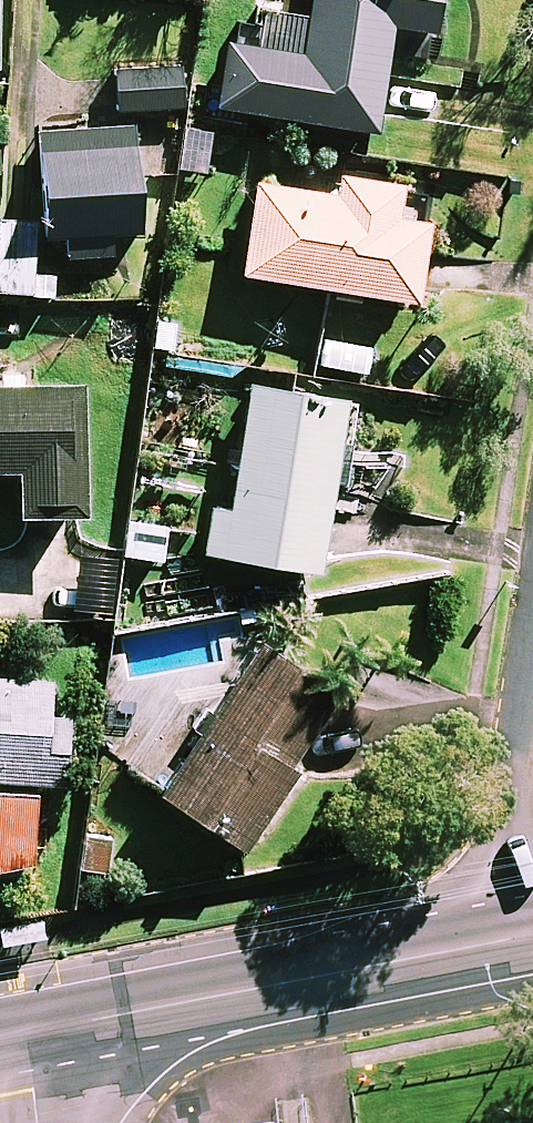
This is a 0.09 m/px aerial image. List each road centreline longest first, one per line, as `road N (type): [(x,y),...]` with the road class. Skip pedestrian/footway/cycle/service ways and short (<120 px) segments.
road 1 (tertiary): [(532,933),(19,1037)]

